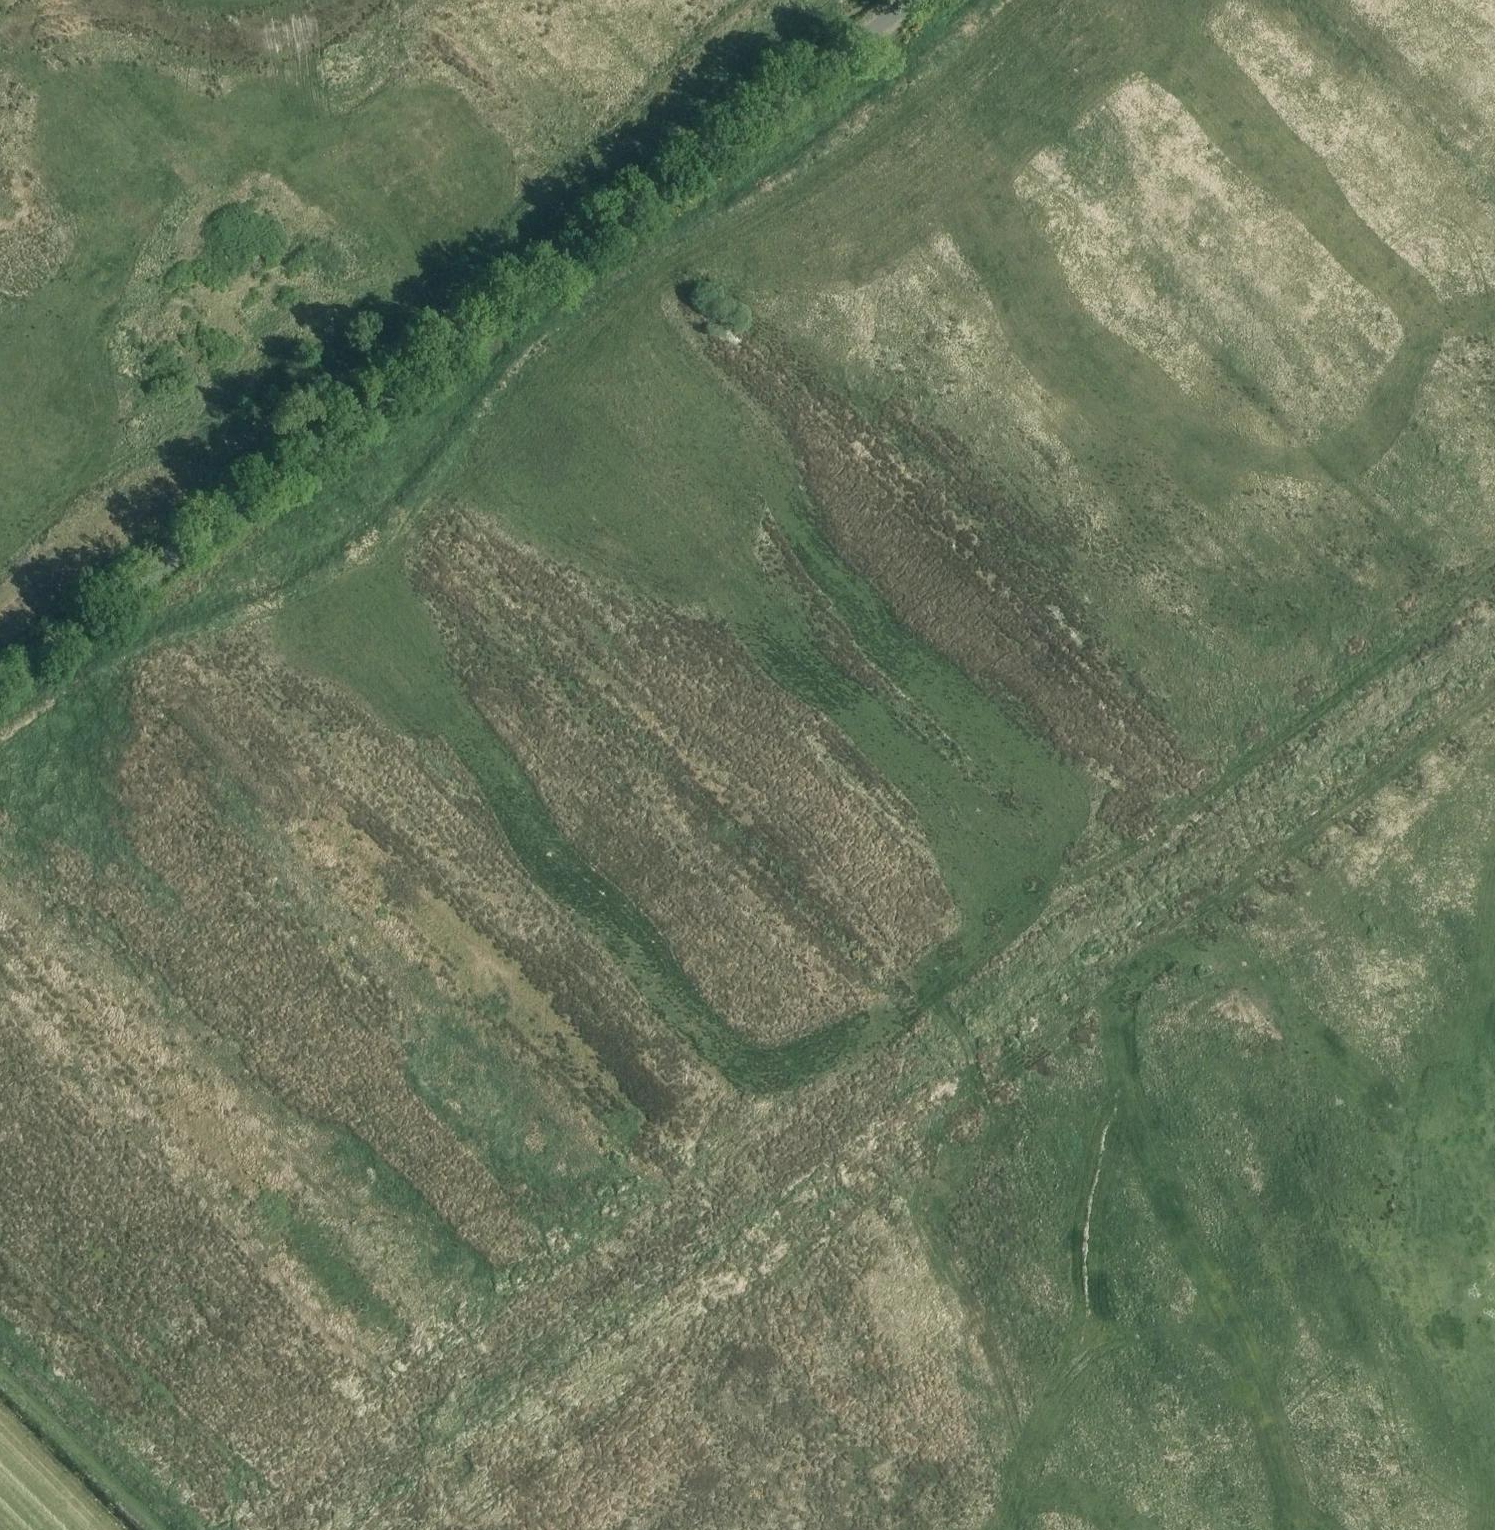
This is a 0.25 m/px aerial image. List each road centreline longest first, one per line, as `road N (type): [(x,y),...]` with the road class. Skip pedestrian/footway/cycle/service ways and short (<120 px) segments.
road 1 (tertiary): [(0,688),(912,0)]

